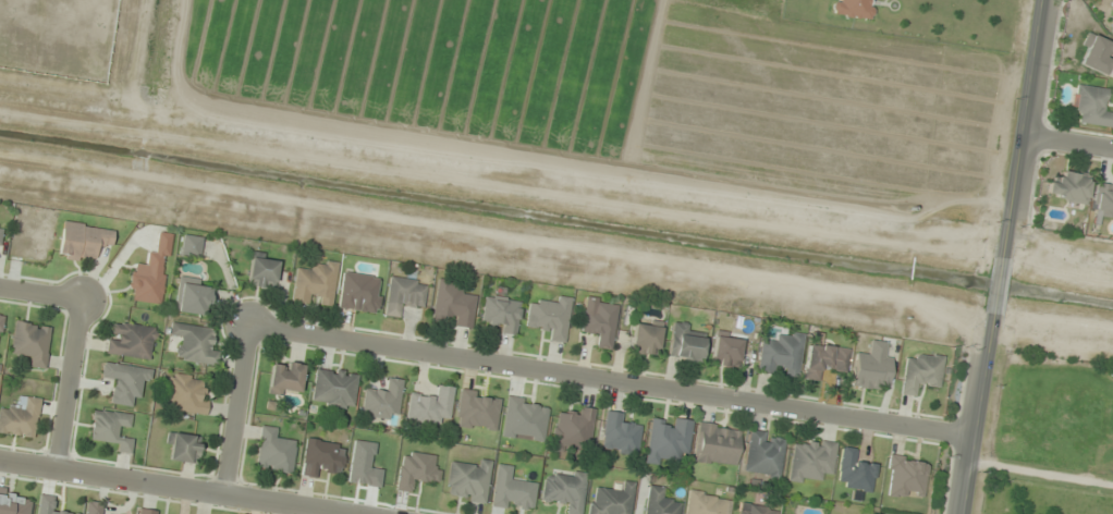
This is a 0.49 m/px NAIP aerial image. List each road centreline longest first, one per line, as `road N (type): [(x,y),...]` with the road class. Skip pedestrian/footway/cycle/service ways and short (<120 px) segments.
road 1 (residential): [(254,326),(974,436)]
road 2 (tertiary): [(961,513),(1048,0)]
road 3 (residential): [(0,460),(354,513)]
road 4 (residential): [(60,469),(86,296)]
road 5 (residential): [(227,494),(254,326)]

